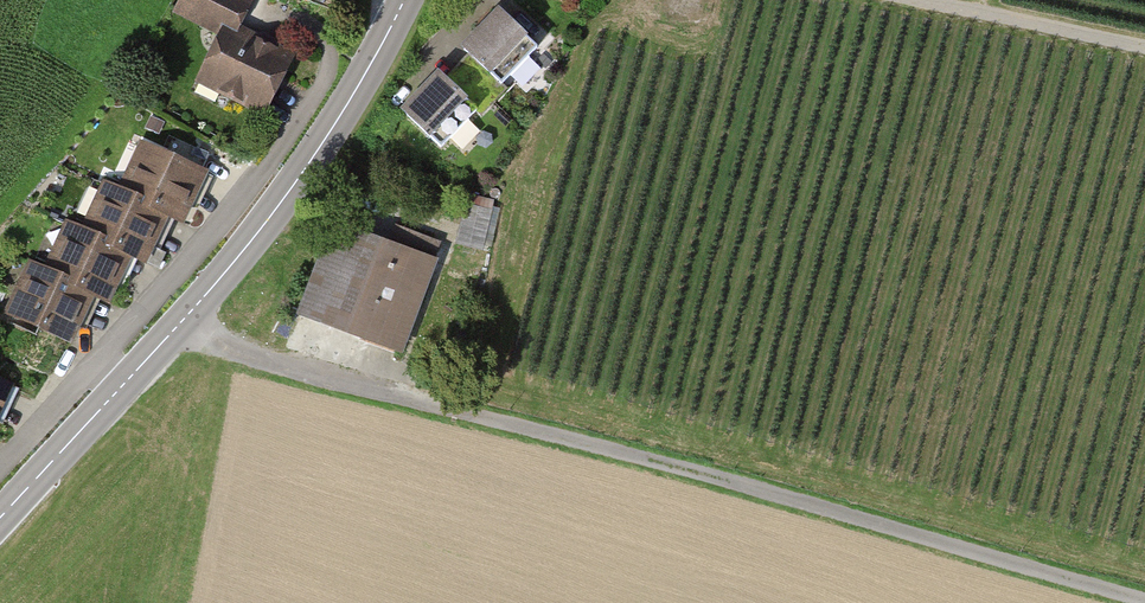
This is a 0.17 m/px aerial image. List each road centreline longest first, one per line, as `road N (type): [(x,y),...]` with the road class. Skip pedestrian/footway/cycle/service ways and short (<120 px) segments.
road 1 (track): [(1144,601),(274,363),(177,326)]
road 2 (tertiary): [(0,517),(245,249),(312,160),(403,0)]
road 3 (track): [(930,0),(1144,46)]

